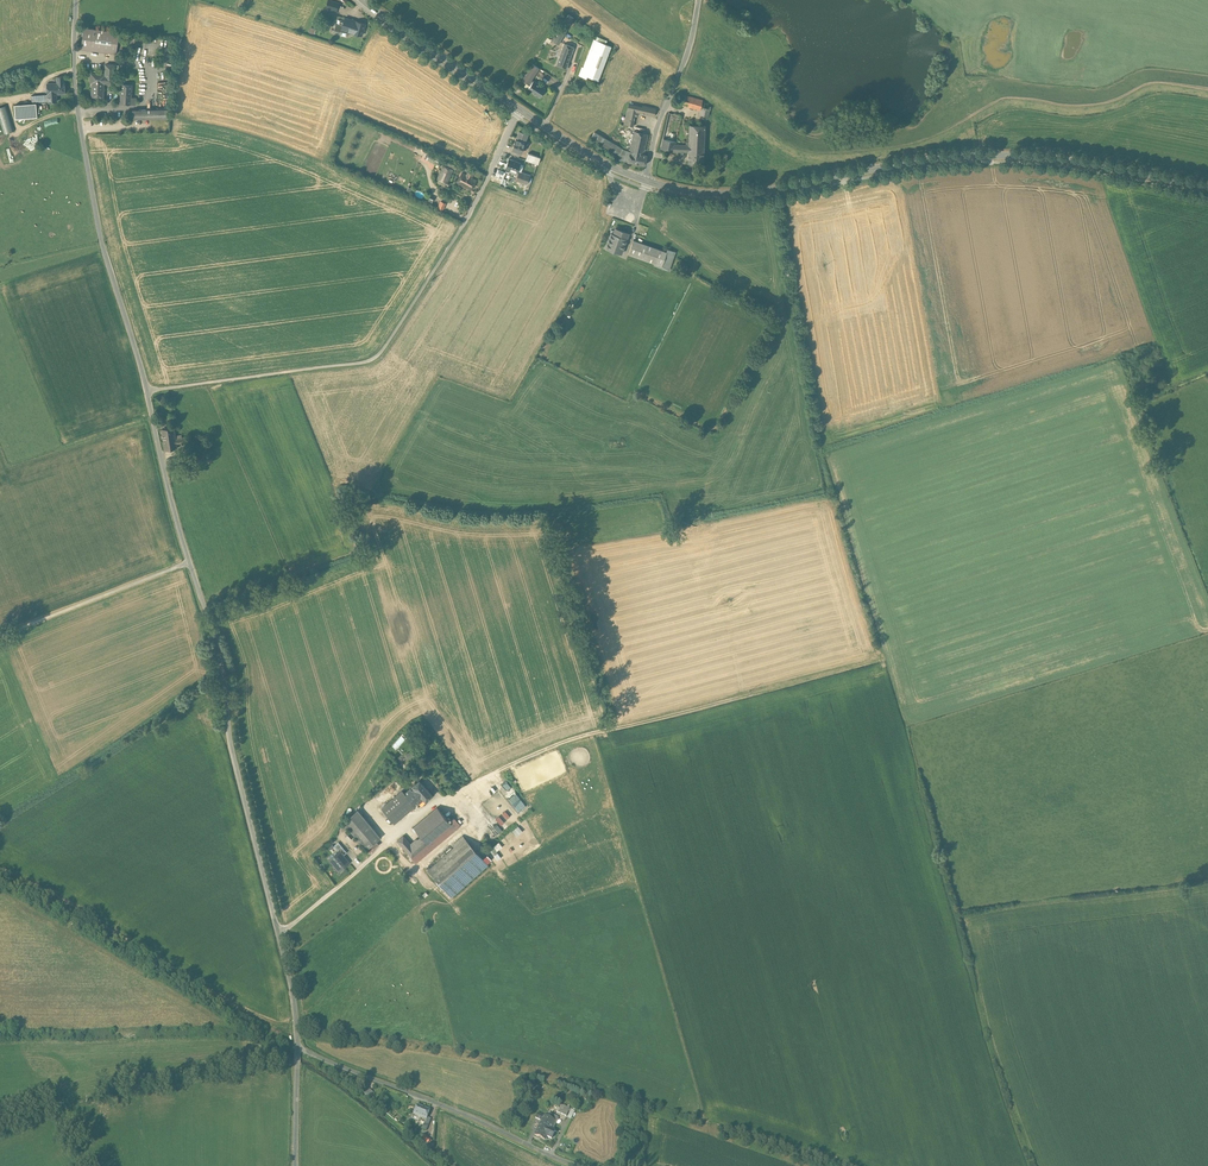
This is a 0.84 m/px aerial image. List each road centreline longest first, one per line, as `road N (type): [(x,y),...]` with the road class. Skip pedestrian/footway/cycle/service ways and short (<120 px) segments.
road 1 (unclassified): [(78,0),(81,121),(103,242),(191,562)]
road 2 (tertiary): [(646,181),(698,193),(741,191),(980,154),(1069,161),(1207,189)]
road 3 (track): [(147,390),(376,357),(476,204),(516,116)]
road 4 (unclassified): [(191,562),(220,657),(231,741),(290,974),(299,1048)]
road 5 (tertiary): [(369,0),(586,152),(646,181)]
road 6 (residential): [(299,1048),(587,1165)]
road 7 (unclassified): [(191,562),(0,636)]
road 8 (unclassified): [(701,0),(646,181)]

